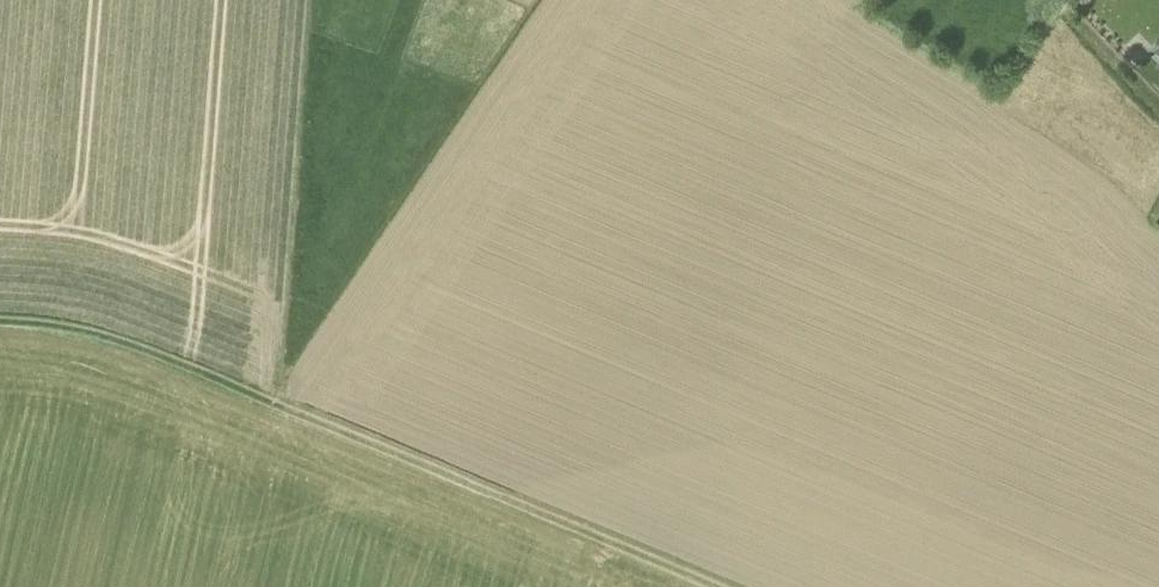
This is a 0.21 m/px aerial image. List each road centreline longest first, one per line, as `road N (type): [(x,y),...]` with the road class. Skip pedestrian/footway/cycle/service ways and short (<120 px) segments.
road 1 (track): [(0,317),(85,319),(718,586)]

